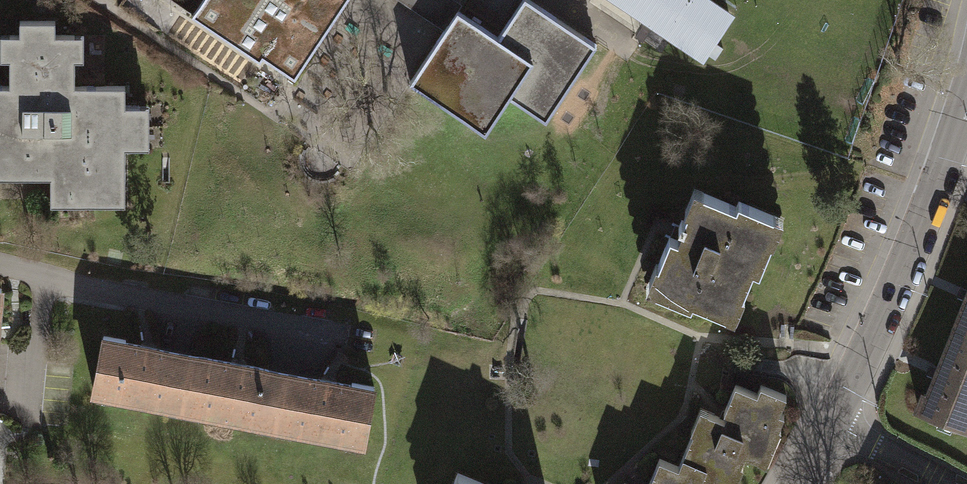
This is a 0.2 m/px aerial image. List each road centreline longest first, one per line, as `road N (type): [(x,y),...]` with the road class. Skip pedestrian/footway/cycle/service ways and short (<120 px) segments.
road 1 (residential): [(966,96),(908,255),(827,422)]
road 2 (residential): [(827,422),(946,483)]

